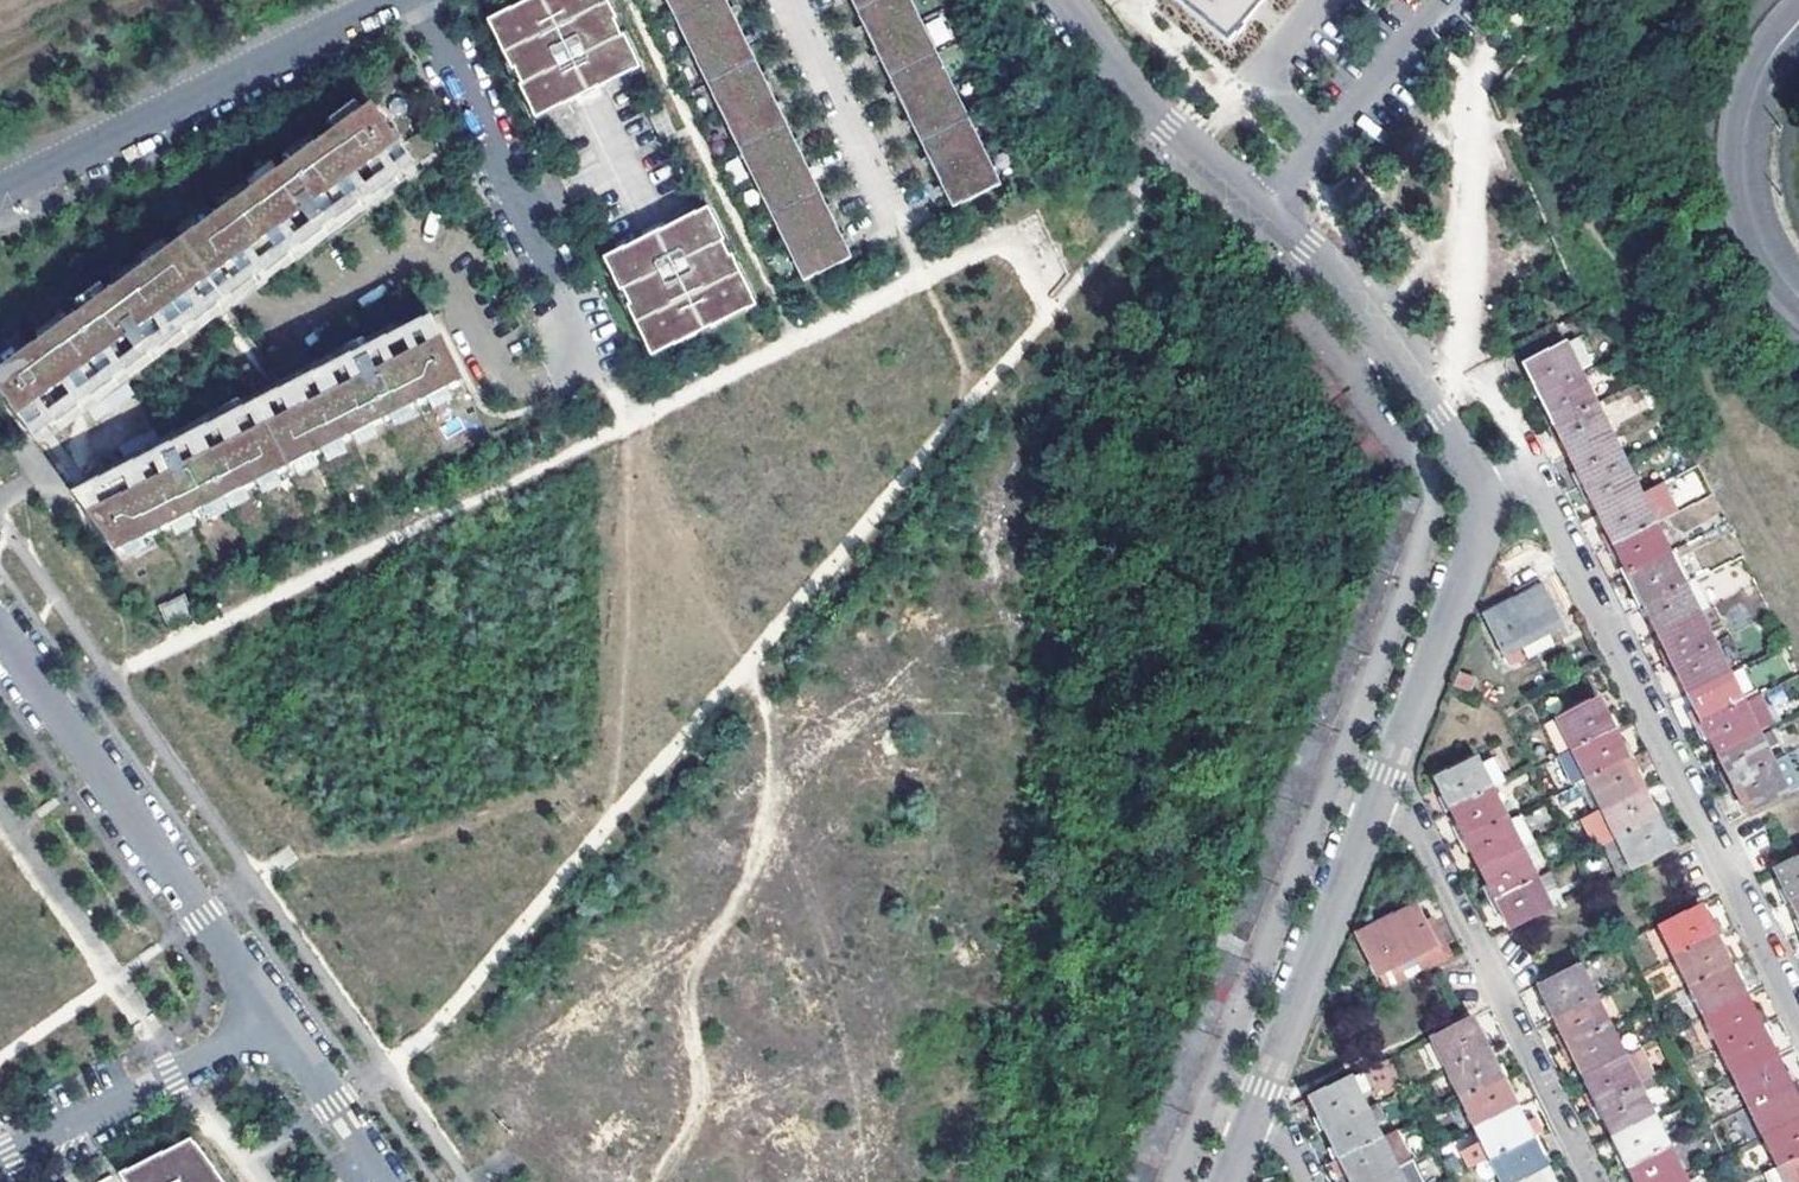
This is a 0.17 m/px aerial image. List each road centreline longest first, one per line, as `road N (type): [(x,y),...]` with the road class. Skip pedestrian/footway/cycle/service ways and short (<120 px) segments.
road 1 (residential): [(1798,1016),(1541,495),(1516,477),(1476,496)]
road 2 (residential): [(277,1022),(0,631)]
road 3 (residential): [(395,0),(0,193)]
road 4 (residential): [(1591,1181),(1412,826),(1375,809)]
road 5 (residential): [(421,0),(605,381)]
road 6 (residential): [(1476,496),(1439,417),(1308,248),(1265,211)]
road 7 (residential): [(1249,1130),(1375,809)]
road 8 (residential): [(1375,809),(1476,544),(1476,496)]
road 9 (residential): [(0,1159),(277,1022)]
road 10 (tertiary): [(1798,22),(1776,47),(1750,101),(1743,175),(1763,250),(1798,298)]
road 11 (residential): [(1265,211),(1170,129),(1072,0)]
road 12 (residential): [(1324,0),(1257,78),(1328,139)]
road 13 (residential): [(391,1181),(277,1022)]
road 14 (residential): [(1328,139),(1449,0)]

